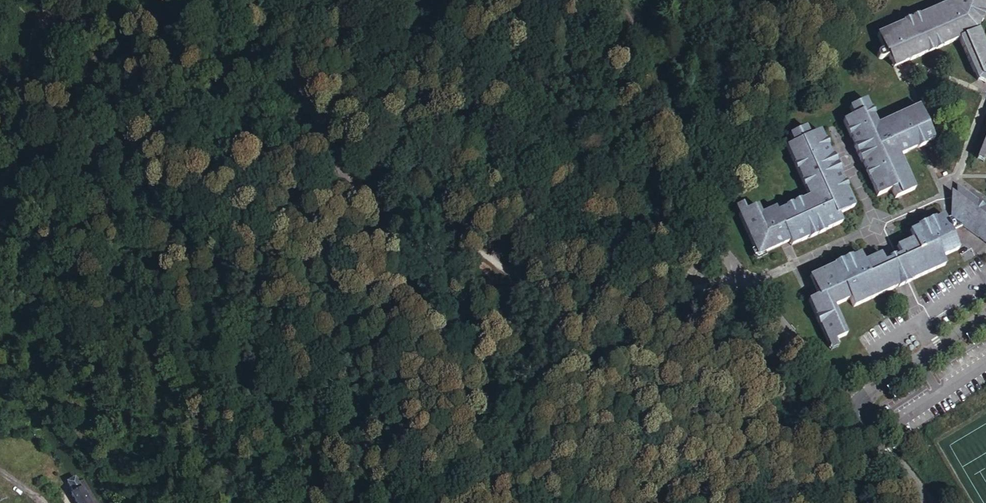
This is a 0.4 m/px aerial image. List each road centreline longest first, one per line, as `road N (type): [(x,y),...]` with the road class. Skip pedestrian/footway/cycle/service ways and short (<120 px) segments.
road 1 (track): [(353,173),(542,502)]
road 2 (unknown): [(73,24),(176,147),(195,158),(353,173)]
road 3 (track): [(455,0),(493,260)]
road 4 (unclassified): [(861,405),(744,285),(709,220)]
road 5 (track): [(709,220),(617,0)]
road 6 (track): [(353,173),(252,0)]
road 7 (residential): [(0,183),(29,41),(42,22),(73,24)]
road 8 (unclassified): [(861,405),(985,318)]

